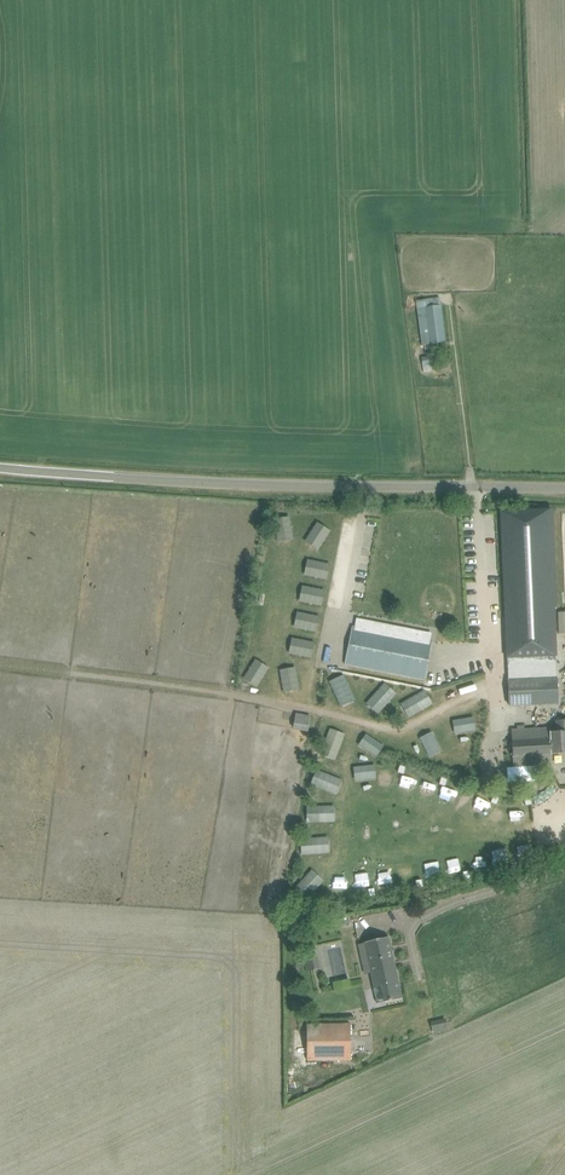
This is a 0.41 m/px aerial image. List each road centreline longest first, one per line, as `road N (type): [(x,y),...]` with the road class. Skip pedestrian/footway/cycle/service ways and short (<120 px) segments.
road 1 (unclassified): [(564,488),(294,484),(0,468)]
road 2 (track): [(492,682),(405,728),(231,694),(0,663)]
road 3 (track): [(564,764),(499,761),(488,639)]

